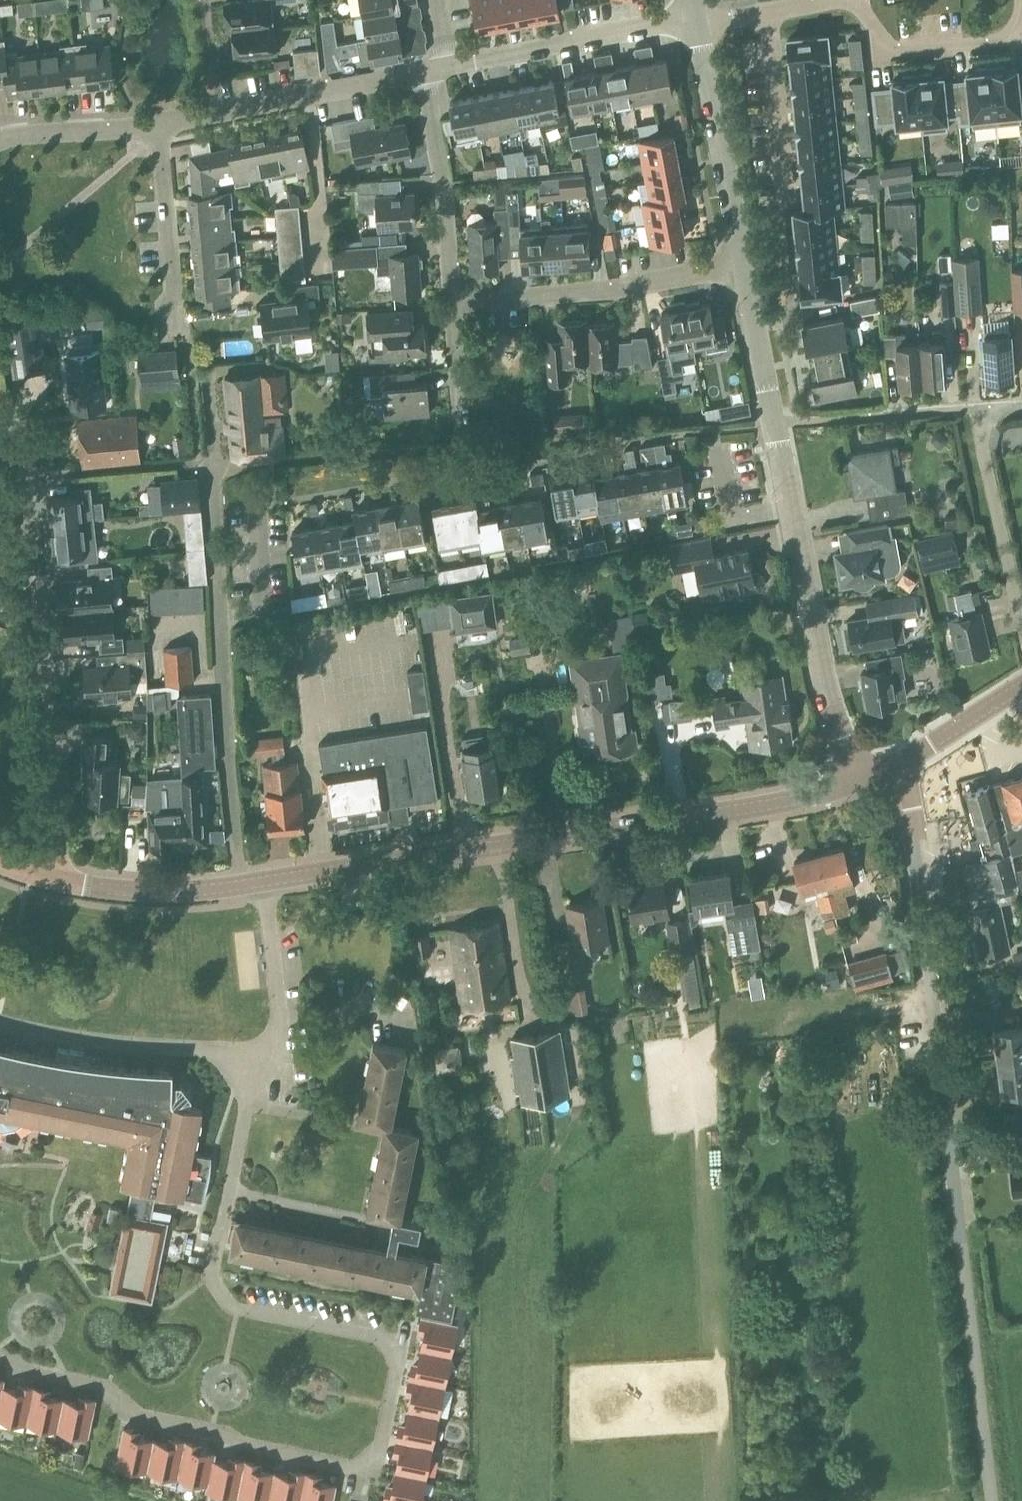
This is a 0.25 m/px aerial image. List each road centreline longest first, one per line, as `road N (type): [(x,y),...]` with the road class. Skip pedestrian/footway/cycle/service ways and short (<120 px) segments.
road 1 (unclassified): [(991,1500),(906,762)]
road 2 (tertiary): [(238,888),(814,799),(858,781)]
road 3 (residential): [(858,781),(834,715),(743,273)]
road 4 (residential): [(53,875),(57,801),(22,474),(0,403)]
road 5 (residential): [(238,888),(212,469)]
road 6 (residential): [(456,307),(743,273)]
road 7 (residential): [(158,126),(426,77)]
road 8 (residential): [(743,273),(695,23)]
road 9 (residential): [(449,72),(695,23)]
road 10 (residential): [(1021,618),(983,445),(998,413),(1021,405)]
road 11 (residential): [(456,307),(426,77)]
road 12 (residential): [(177,326),(158,126)]
road 13 (residential): [(857,1),(891,51),(1021,39)]
road 14 (tertiary): [(238,888),(163,895),(53,875)]
road 15 (residential): [(695,23),(857,1)]
road 16 (residential): [(0,148),(158,126)]
road 17 (residential): [(462,449),(456,307)]
road 18 (tertiary): [(906,762),(1021,687)]

